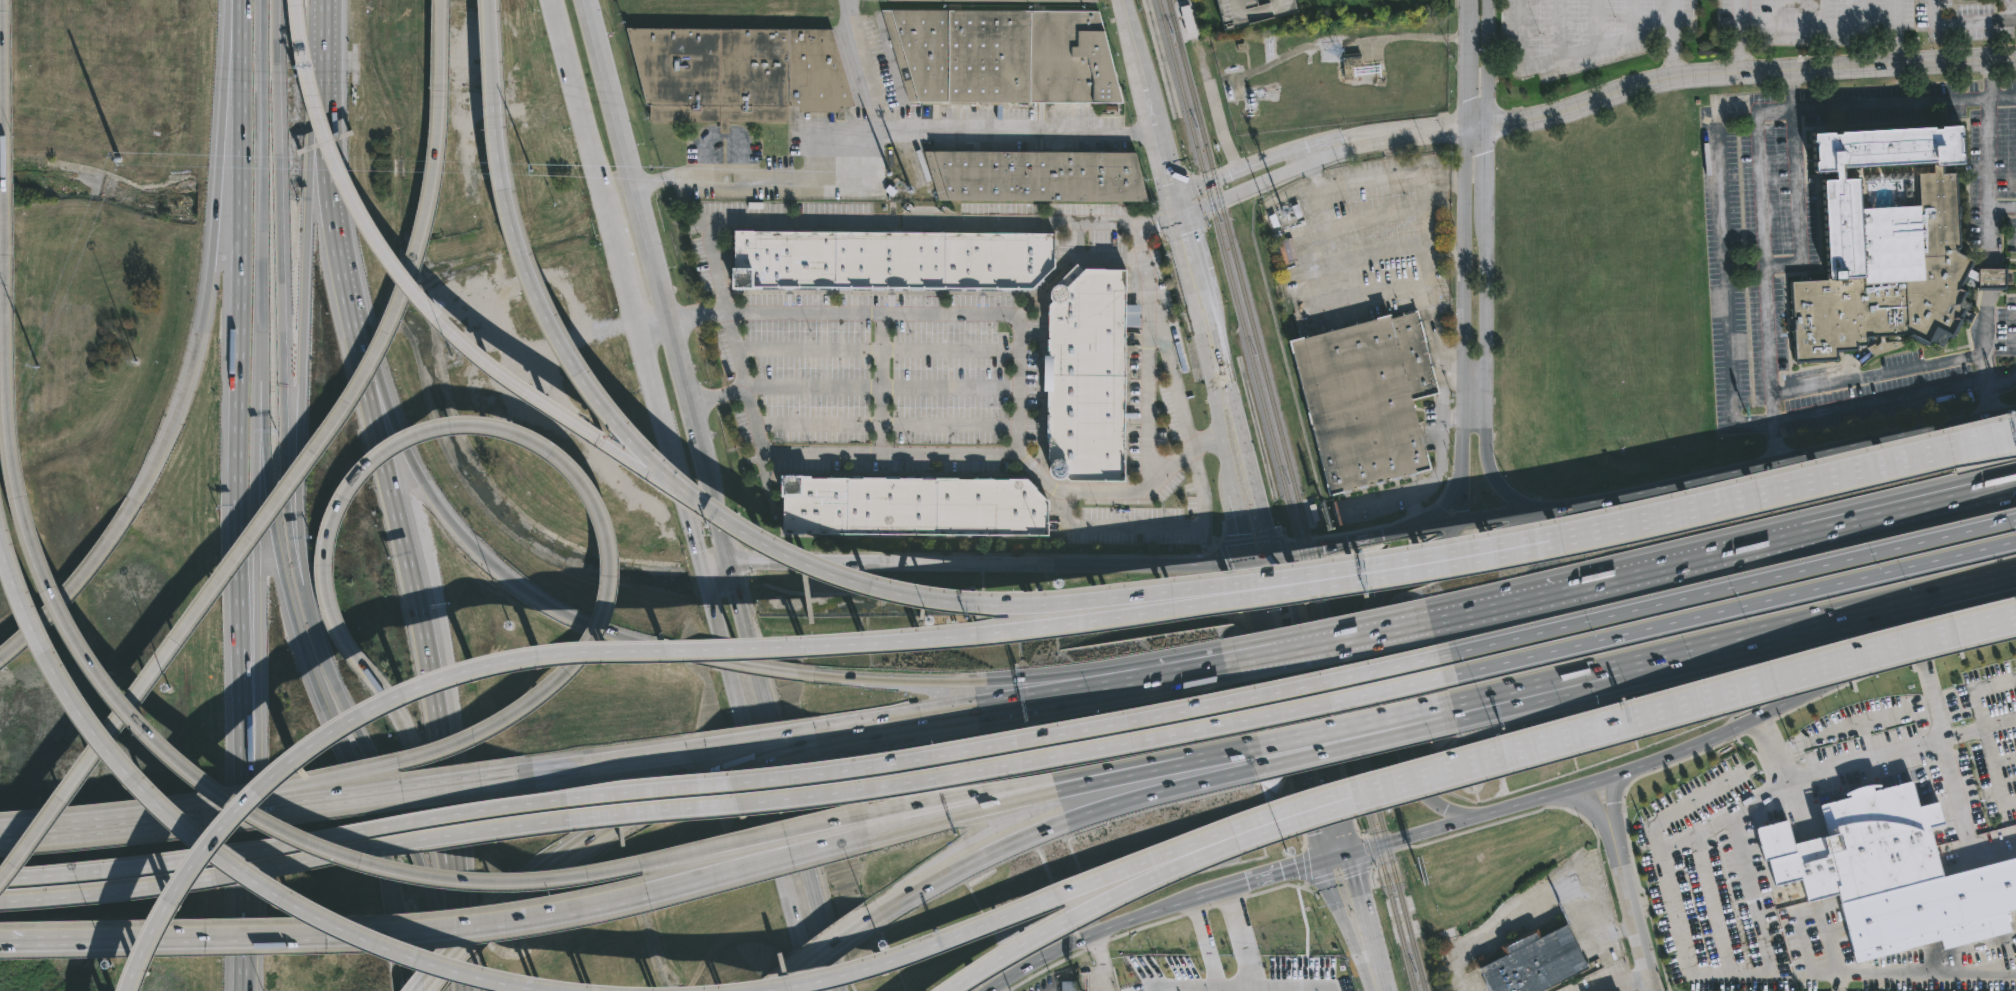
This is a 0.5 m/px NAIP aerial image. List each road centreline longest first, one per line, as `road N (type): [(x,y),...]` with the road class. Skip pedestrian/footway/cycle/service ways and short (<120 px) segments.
road 1 (motorway): [(3,0),(10,417),(25,509),(82,639),(170,748),(308,838),(392,867),(463,879),(597,873),(863,817)]
road 2 (motorway): [(0,903),(216,880),(489,830),(839,795),(1448,678)]
road 3 (motorway): [(1442,657),(934,759),(568,799),(212,859),(0,880)]
road 4 (motorway): [(324,570),(335,511),(366,467),(407,439),(479,427),(526,438),(582,485),(606,534),(610,588),(581,654),(475,734),(407,759),(84,824)]
road 5 (motorway): [(0,879),(339,412),(381,340),(431,193),(441,0)]
road 6 (motorway): [(980,630),(564,644),(413,682),(301,749),(218,831),(171,902),(132,990)]
road 7 (motorway): [(0,942),(348,936),(577,901),(866,832)]
road 8 (motorway): [(0,521),(47,646),(134,772),(181,818),(263,878),(374,937),(488,975),(588,990)]
road 9 (motorway): [(1762,494),(1510,555),(1236,600),(980,630)]
road 10 (motorway): [(1460,544),(1125,597),(977,600),(842,569),(772,540),(698,494)]
road 11 (motorway): [(241,37),(241,781)]
road 12 (motorway): [(698,494),(481,350),(401,267),(326,133),(296,2)]
road 13 (motorway): [(260,379),(280,574),(389,897),(400,990)]
road 14 (secondary): [(1461,822),(1644,765),(1921,646),(2015,626)]
road 15 (motorway): [(2015,521),(1442,657)]
road 16 (motorway): [(1448,678),(2015,542)]
road 17 (motorway): [(1459,767),(2015,614)]
road 18 (motorway): [(461,939),(419,611),(363,389)]
road 19 (residential): [(1486,121),(1558,115),(1673,81),(2015,57)]
road 20 (secondary): [(1257,558),(726,563)]
road 21 (motorway): [(286,513),(275,0)]
road 22 (primary): [(705,470),(581,0)]
road 23 (secondary): [(1562,508),(1393,571),(1376,589),(1371,621),(1421,800),(1461,822)]
road 24 (secondary): [(2015,415),(1562,508)]
road 25 (motorway): [(698,494),(613,411),(556,330),(517,234),(496,107)]
road 26 (primary): [(839,990),(726,563)]
road 27 (primary): [(703,571),(810,990)]
road 28 (motorway): [(439,990),(426,886),(333,681),(302,586)]
road 29 (motorway): [(1238,663),(816,738)]
road 30 (motorway): [(1238,663),(966,683),(813,675)]
road 31 (tertiary): [(1257,558),(1321,859),(1337,911),(1368,963)]
road 32 (tertiary): [(1225,406),(1119,0)]
road 33 (motorway): [(867,921),(1065,820),(1254,766)]
road 34 (motorway): [(500,779),(84,824)]
road 35 (motorway): [(461,939),(406,732),(338,634),(324,570)]
road 36 (motorway): [(262,0),(260,379)]
road 37 (motorway): [(891,960),(1232,828)]
road 38 (tertiary): [(1466,123),(1460,479)]
road 39 (motorway): [(688,658),(619,644),(563,620),(463,537),(412,465)]
road 40 (motorway): [(2015,470),(1695,556)]
road 41 (motorway): [(866,832),(1186,760)]
road 42 (motorway): [(863,817),(1186,760)]
road 43 (motorway): [(2015,488),(1695,556)]
road 44 (motorway): [(952,990),(1072,918),(1239,842)]
road 45 (tertiary): [(1351,856),(1273,555)]
road 46 (motorway): [(1762,494),(1460,544)]
road 47 (residential): [(1173,206),(1329,147),(1466,123)]
road 48 (motorway): [(297,501),(307,201)]
road 49 (motorway): [(363,389),(328,206),(322,109)]
road 50 (motorway): [(1695,556),(1421,625)]
road 51 (motorway): [(1669,664),(1928,598)]
road 52 (motorway): [(1993,441),(1762,494)]
road 53 (motorway): [(1232,828),(1401,775),(1459,767)]
road 54 (primary): [(550,0),(609,226)]
road 55 (motorway): [(1239,842),(1459,767)]
road 56 (motorway): [(1445,721),(1669,664)]
road 57 (motorway): [(1444,709),(1669,664)]
road 58 (secondary): [(986,990),(1092,934),(1195,897)]
road 59 (motorway): [(254,473),(255,699)]
road 60 (motorway): [(708,749),(500,779)]
road 61 (motorway): [(241,781),(239,990)]
road 62 (motorway): [(220,127),(200,331)]
road 63 (motorway): [(200,331),(159,457),(124,520)]
road 64 (motorway): [(1249,748),(1444,709)]
road 65 (motorway): [(1254,766),(1445,721)]
road 66 (secondary): [(1463,516),(1273,555)]
road 67 (motorway): [(708,778),(600,831),(541,871)]
road 68 (motorway): [(124,520),(0,661)]
road 69 (motorway): [(1421,625),(1238,663)]
road 70 (tertiary): [(1481,376),(1484,208)]
road 71 (motorway): [(541,871),(422,988)]
road 72 (residential): [(1654,990),(1611,832)]
road 73 (tertiary): [(1273,555),(1225,406)]
road 74 (motorway): [(750,990),(891,960)]
road 75 (tertiary): [(1511,508),(1485,466),(1481,376)]
road 76 (primary): [(634,317),(668,447)]
road 77 (secondary): [(1195,897),(1321,859)]
road 78 (primary): [(668,447),(703,571)]
road 79 (motorway): [(813,675),(688,658)]
road 80 (tertiary): [(1466,0),(1466,123)]
road 81 (tertiary): [(1486,121),(1488,0)]

